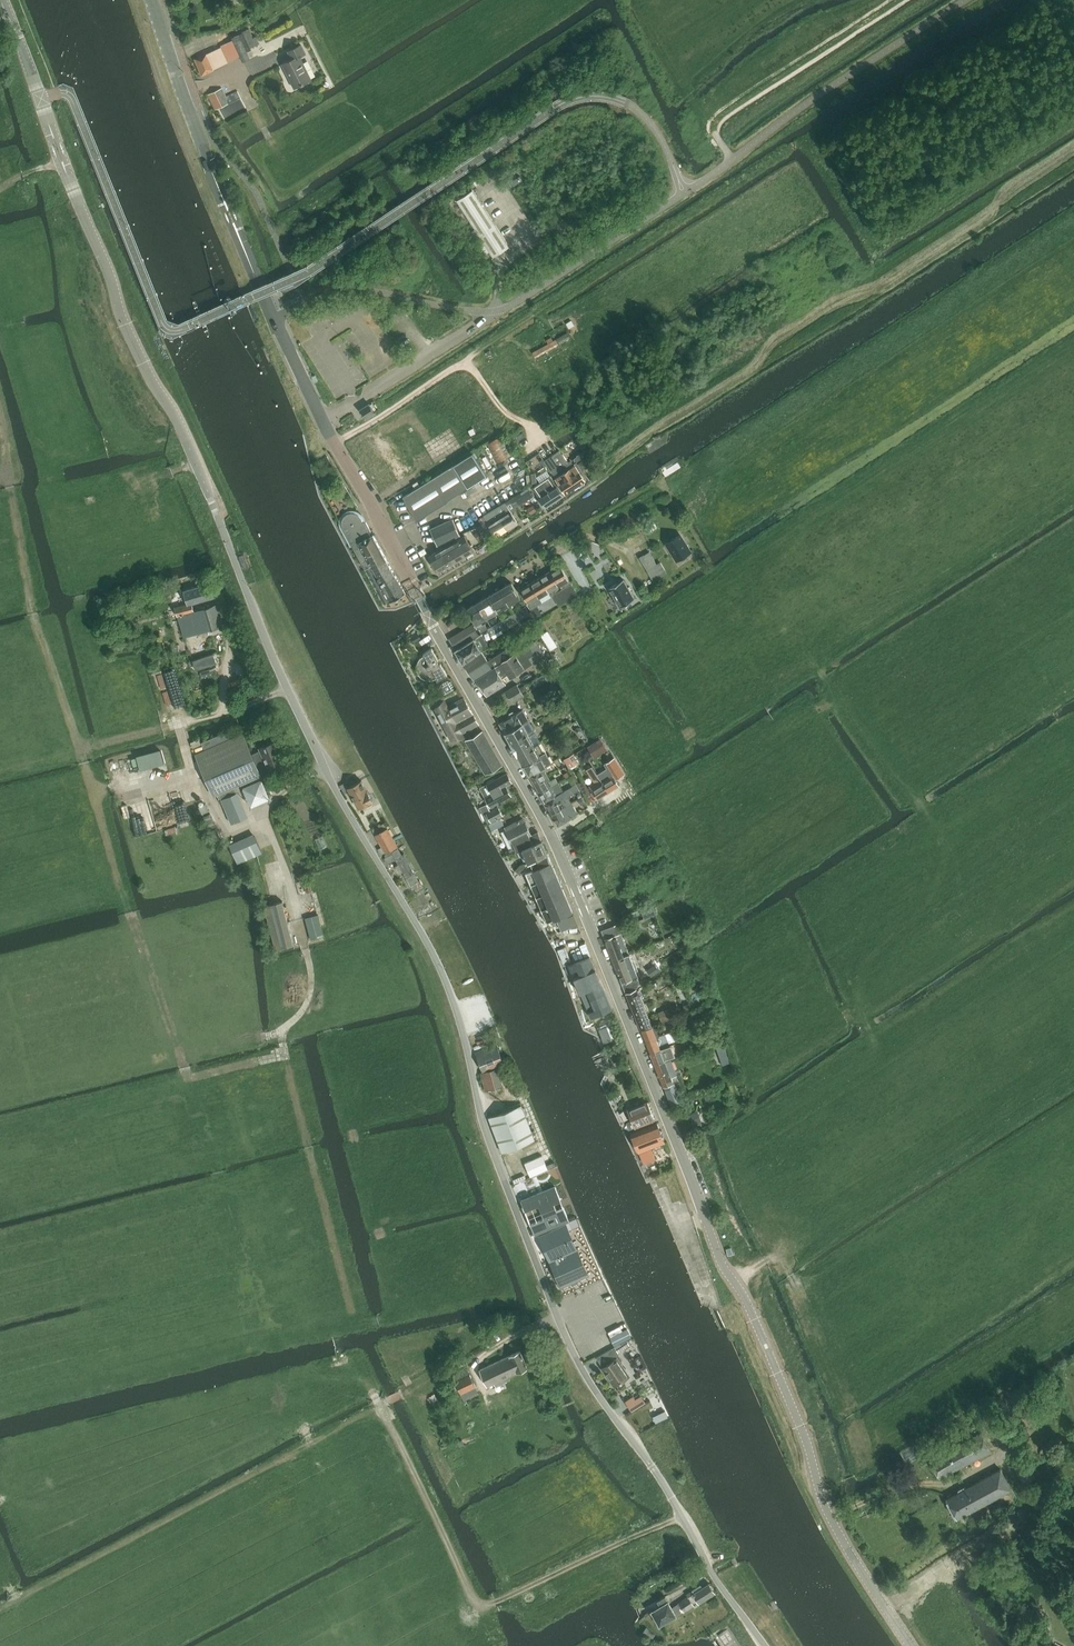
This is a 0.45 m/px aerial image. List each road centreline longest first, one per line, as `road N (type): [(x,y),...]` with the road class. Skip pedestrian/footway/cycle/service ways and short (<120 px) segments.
road 1 (unclassified): [(765,1645),(574,1354),(486,1130),(450,990),(286,688),(176,416),(118,308),(2,0)]
road 2 (tertiary): [(911,1645),(824,1503),(802,1426),(712,1240),(545,824),(433,624)]
road 3 (track): [(0,1608),(379,1406),(482,1608),(682,1516)]
road 4 (tertiary): [(334,443),(218,188),(150,0)]
road 5 (residential): [(541,442),(460,366),(334,443)]
road 6 (tertiary): [(433,624),(334,443)]
road 7 (residential): [(433,624),(579,536)]

